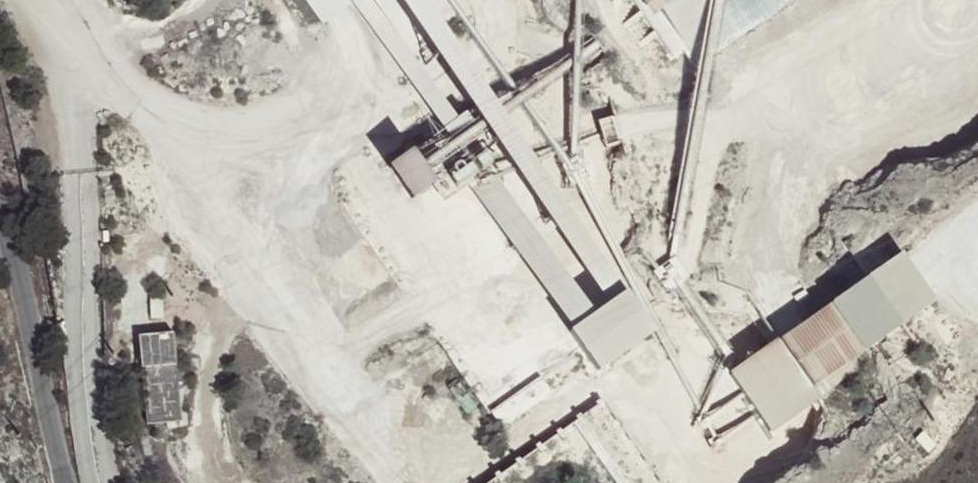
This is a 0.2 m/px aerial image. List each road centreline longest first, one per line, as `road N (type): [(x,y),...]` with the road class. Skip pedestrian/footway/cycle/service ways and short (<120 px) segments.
road 1 (unclassified): [(43,0),(86,105),(86,416),(95,482)]
road 2 (residential): [(0,210),(64,482)]

